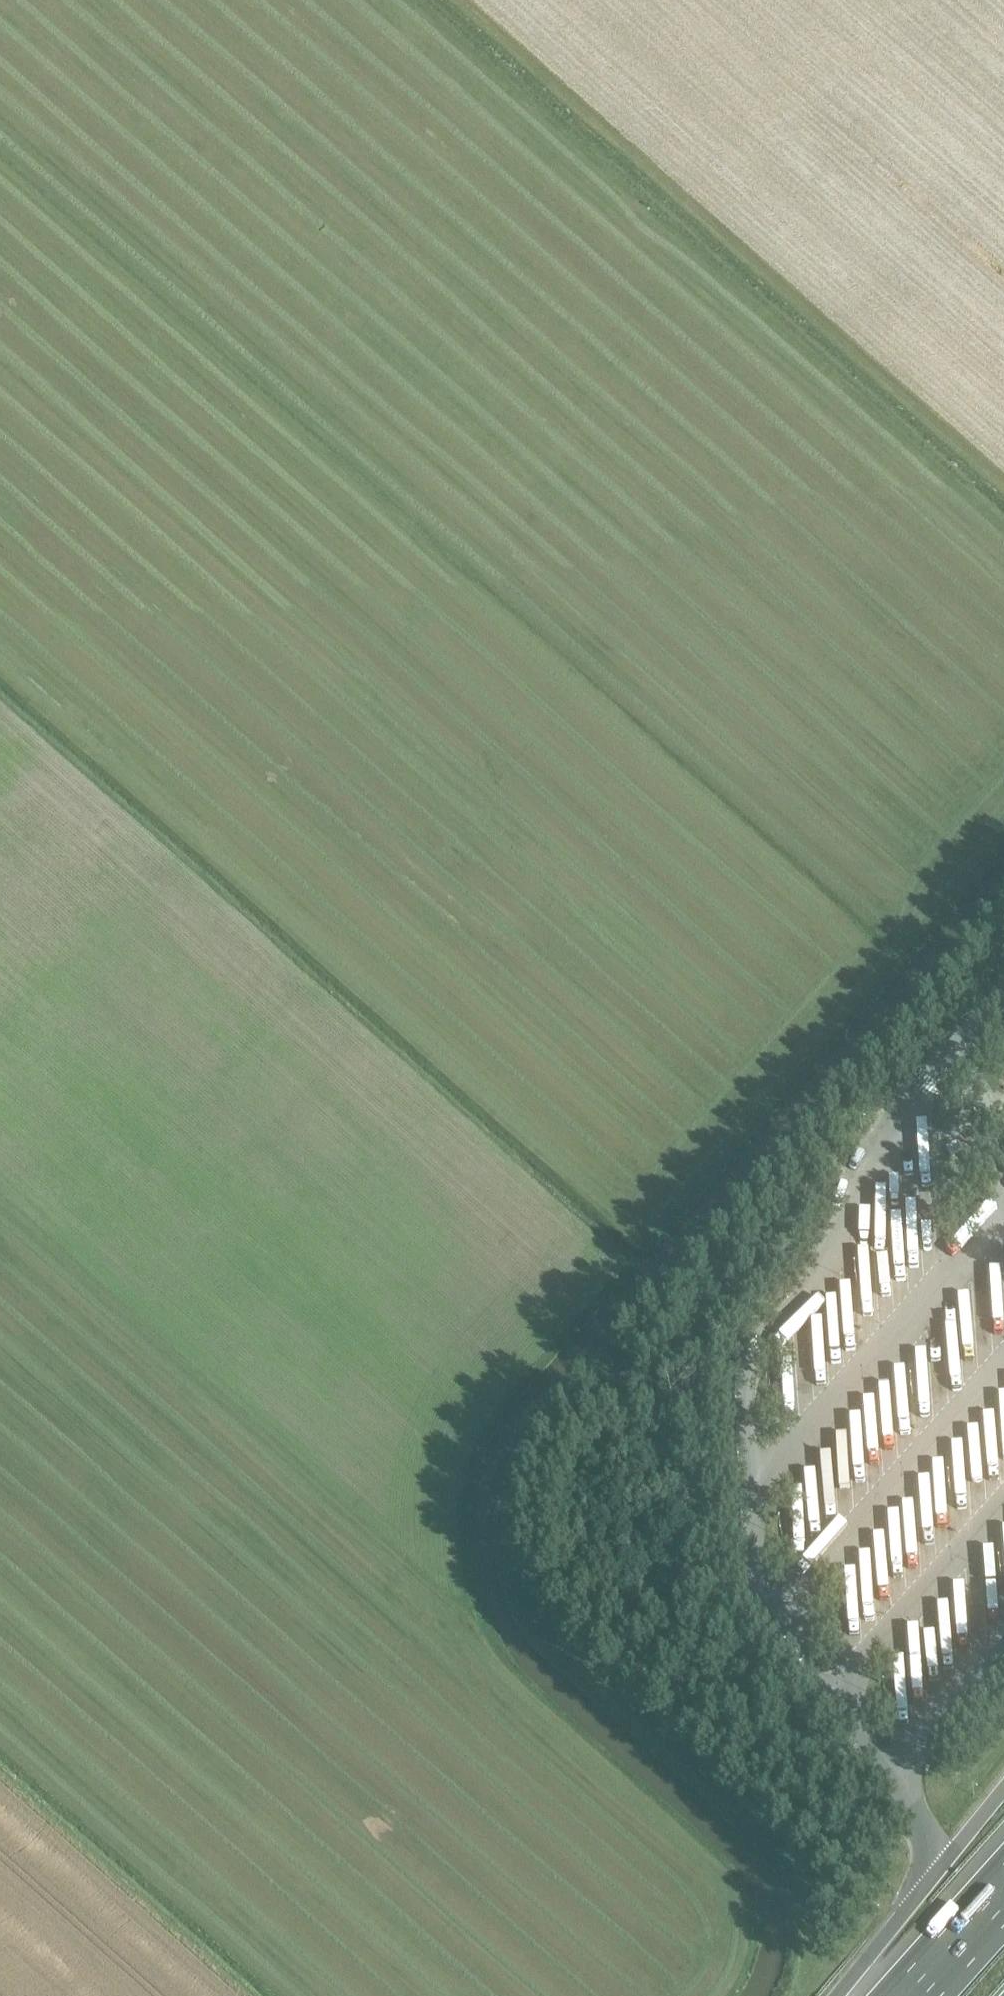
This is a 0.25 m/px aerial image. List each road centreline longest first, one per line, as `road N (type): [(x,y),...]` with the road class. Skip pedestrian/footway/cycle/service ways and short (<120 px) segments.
road 1 (motorway): [(934,1877),(838,1995)]
road 2 (motorway): [(1003,1897),(915,1995)]

